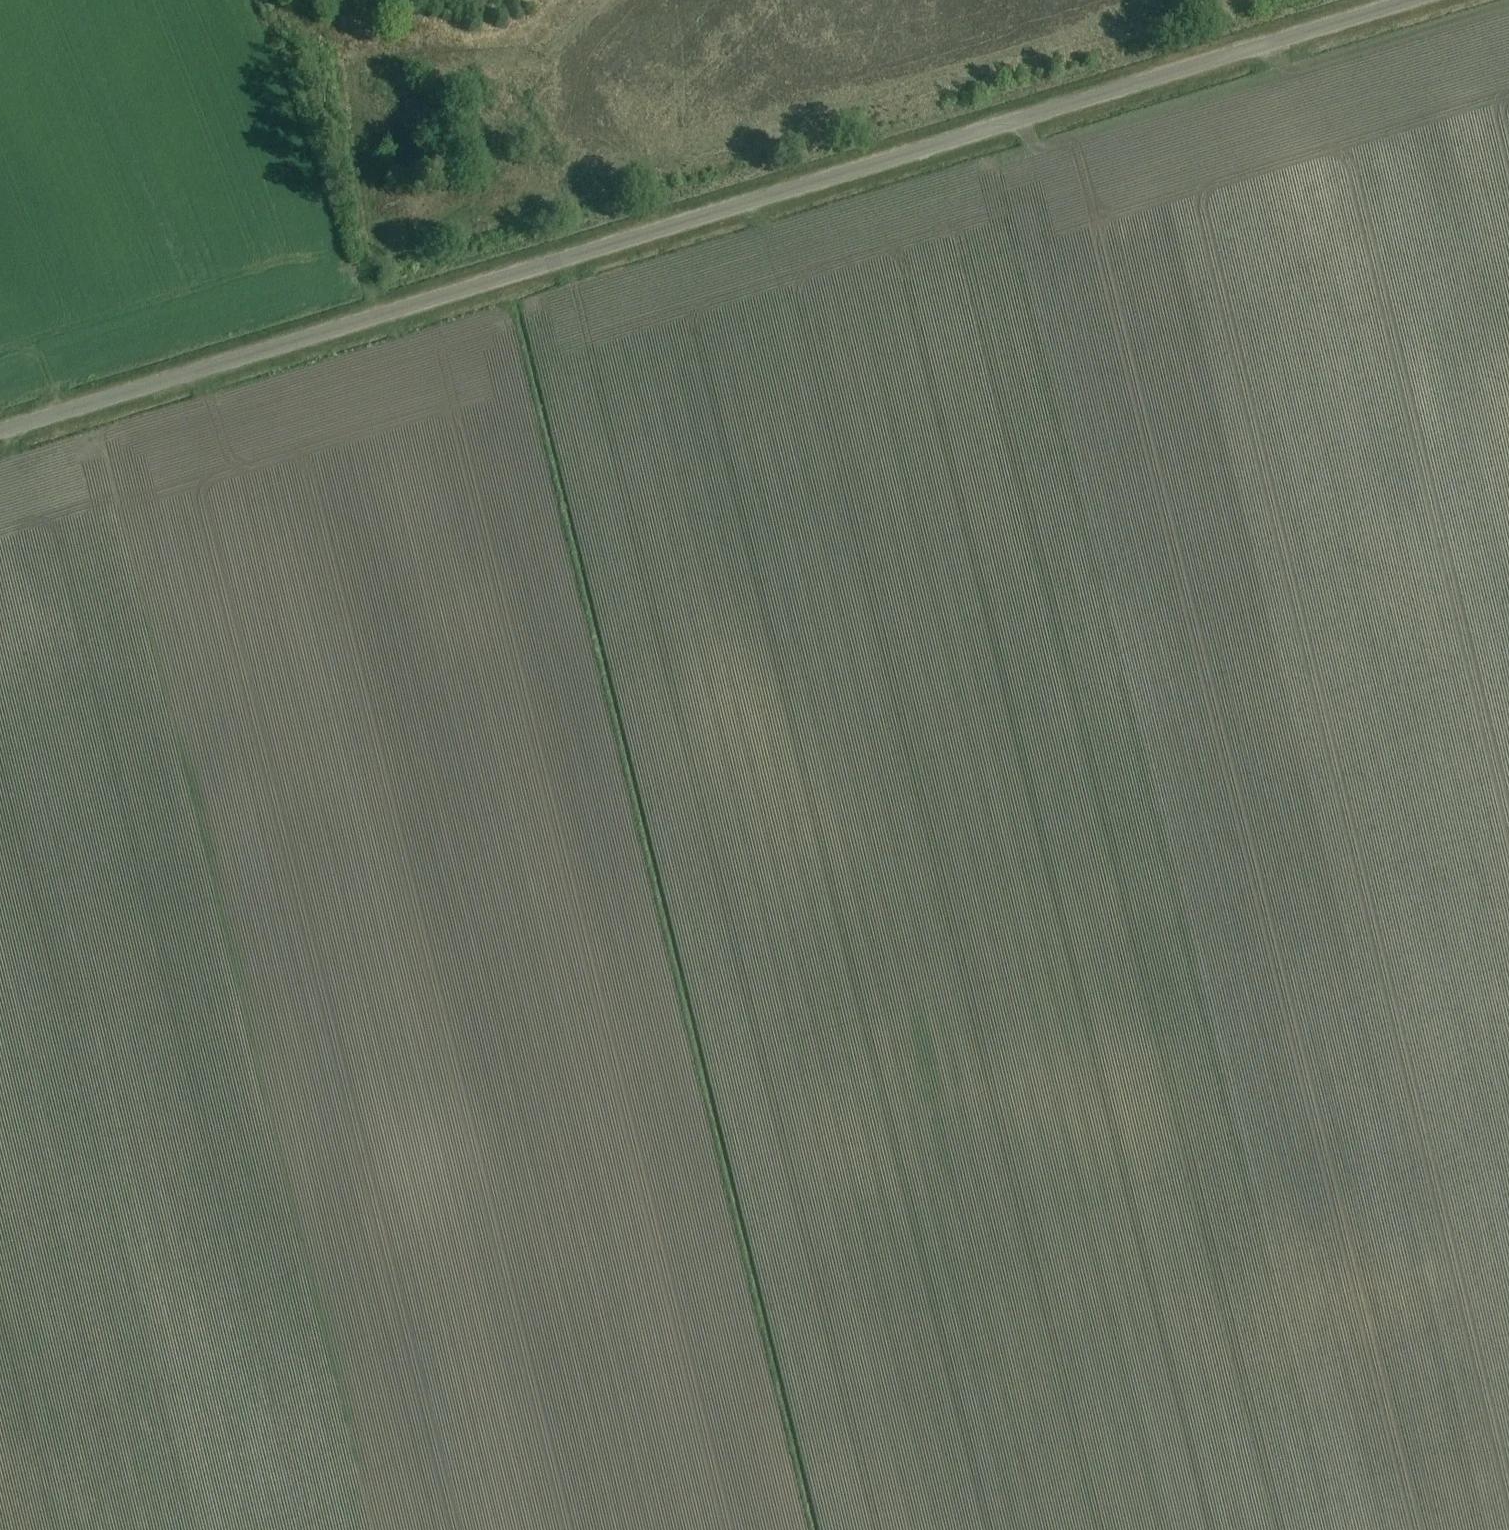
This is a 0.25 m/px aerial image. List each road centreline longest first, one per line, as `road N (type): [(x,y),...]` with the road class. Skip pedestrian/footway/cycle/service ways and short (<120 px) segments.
road 1 (tertiary): [(0,431),(1413,0)]

